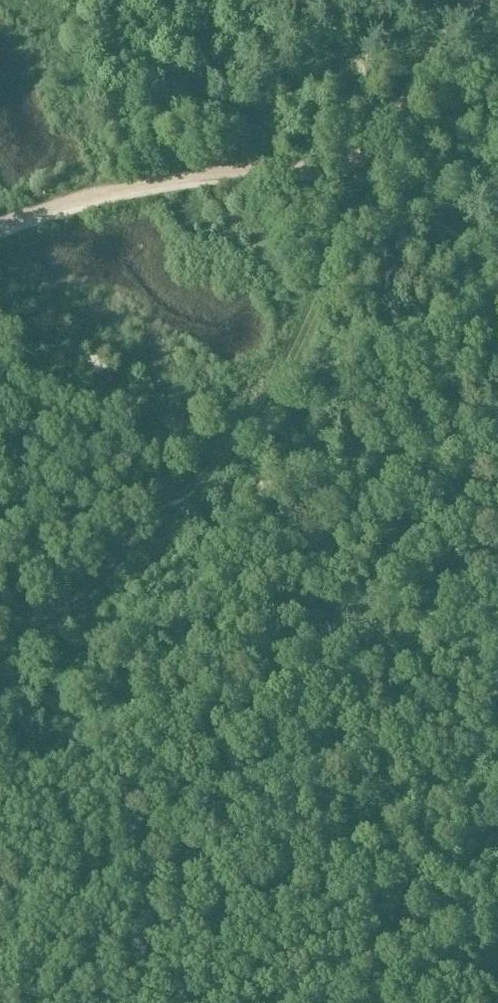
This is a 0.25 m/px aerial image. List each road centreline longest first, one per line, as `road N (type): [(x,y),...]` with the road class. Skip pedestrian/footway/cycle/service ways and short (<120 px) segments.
road 1 (track): [(365,171),(292,355),(254,422),(54,614),(0,683)]
road 2 (track): [(0,671),(174,790),(323,848),(452,906),(497,937)]
road 3 (track): [(0,224),(176,176),(365,171)]
road 4 (track): [(468,0),(365,171)]
road 5 (track): [(365,171),(497,253)]

